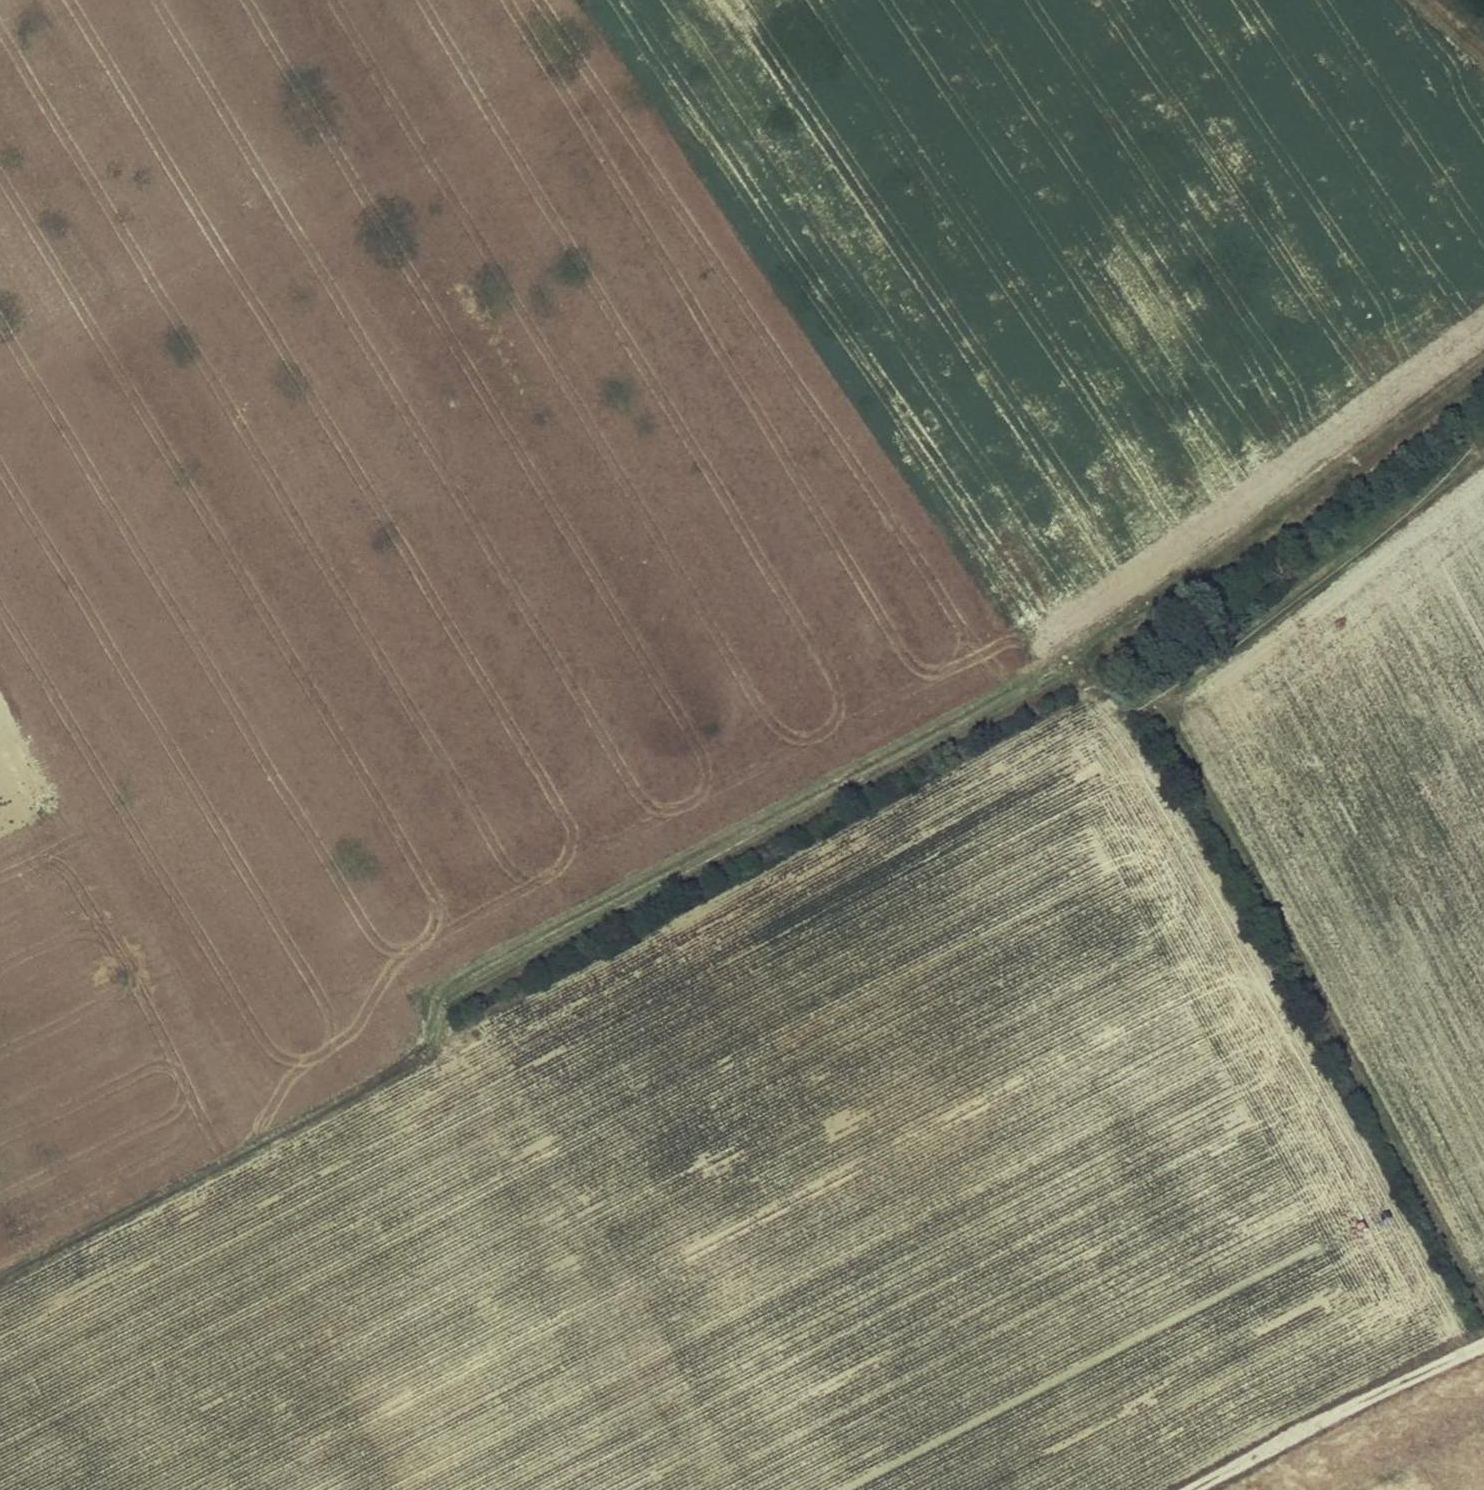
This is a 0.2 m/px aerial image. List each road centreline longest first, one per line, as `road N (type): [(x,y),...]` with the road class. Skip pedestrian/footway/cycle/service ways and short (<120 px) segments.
road 1 (track): [(0,1281),(425,1064),(440,1006),(1048,682),(1483,369)]
road 2 (track): [(1186,1489),(1483,1338)]

